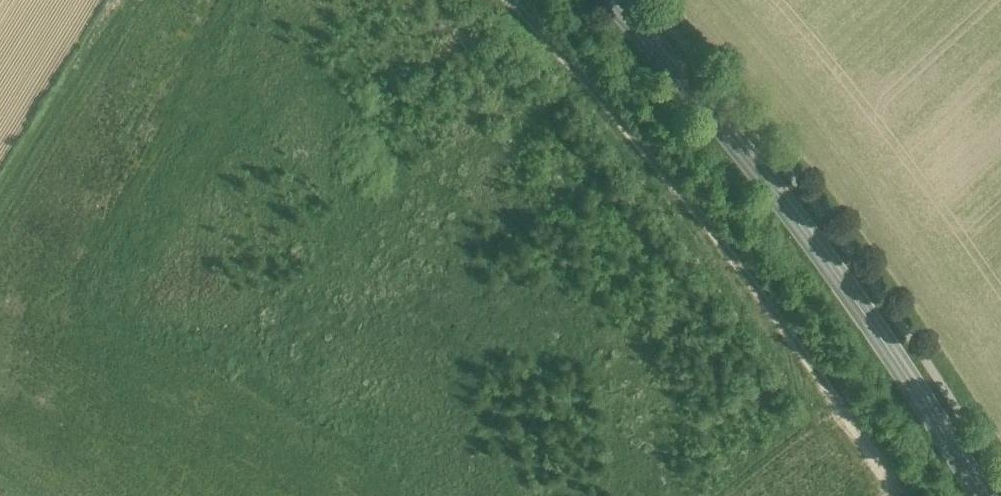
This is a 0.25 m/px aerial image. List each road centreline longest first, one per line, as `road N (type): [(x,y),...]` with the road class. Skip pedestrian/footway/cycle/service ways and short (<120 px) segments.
road 1 (secondary): [(983,495),(840,280),(716,115),(613,0)]

